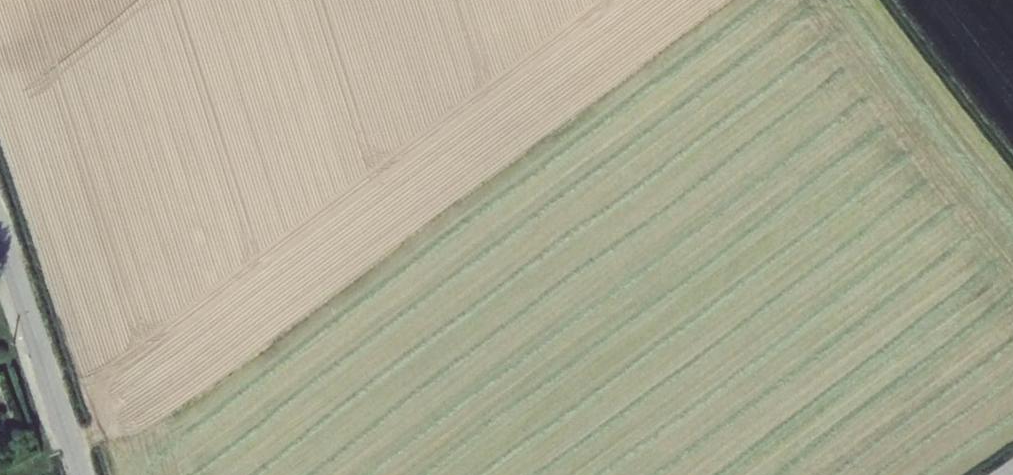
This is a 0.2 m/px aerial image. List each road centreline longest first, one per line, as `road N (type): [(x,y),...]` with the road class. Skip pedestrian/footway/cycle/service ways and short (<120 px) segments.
road 1 (residential): [(0,234),(79,474)]

